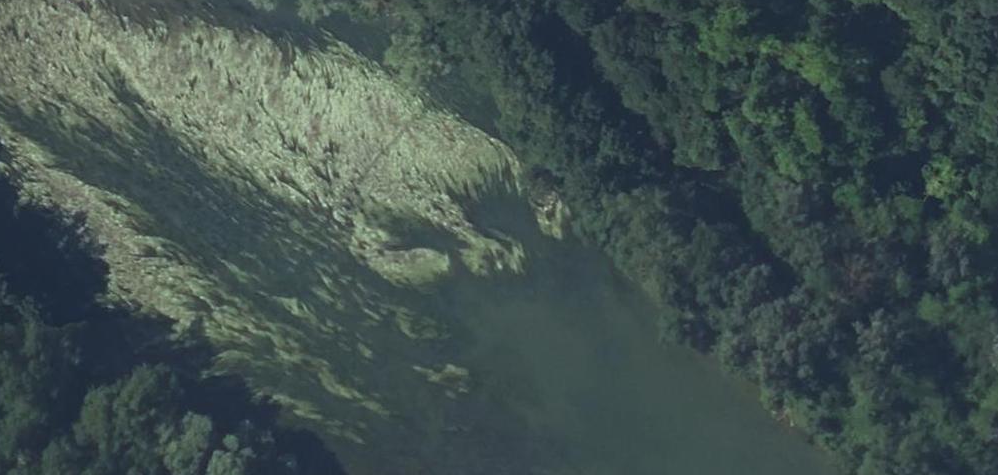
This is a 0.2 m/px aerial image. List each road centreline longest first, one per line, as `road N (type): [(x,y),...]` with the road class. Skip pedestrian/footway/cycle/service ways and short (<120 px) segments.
road 1 (track): [(970,474),(905,422),(654,149),(532,0)]

